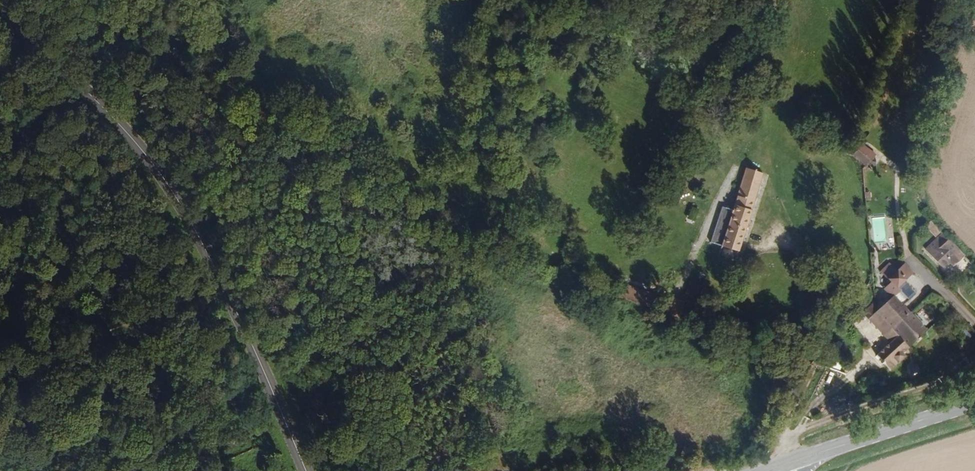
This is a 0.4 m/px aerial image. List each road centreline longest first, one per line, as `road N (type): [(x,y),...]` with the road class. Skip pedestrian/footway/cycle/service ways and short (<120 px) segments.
road 1 (secondary): [(303,470),(189,224),(124,143),(0,28)]
road 2 (primary): [(779,467),(974,400)]

